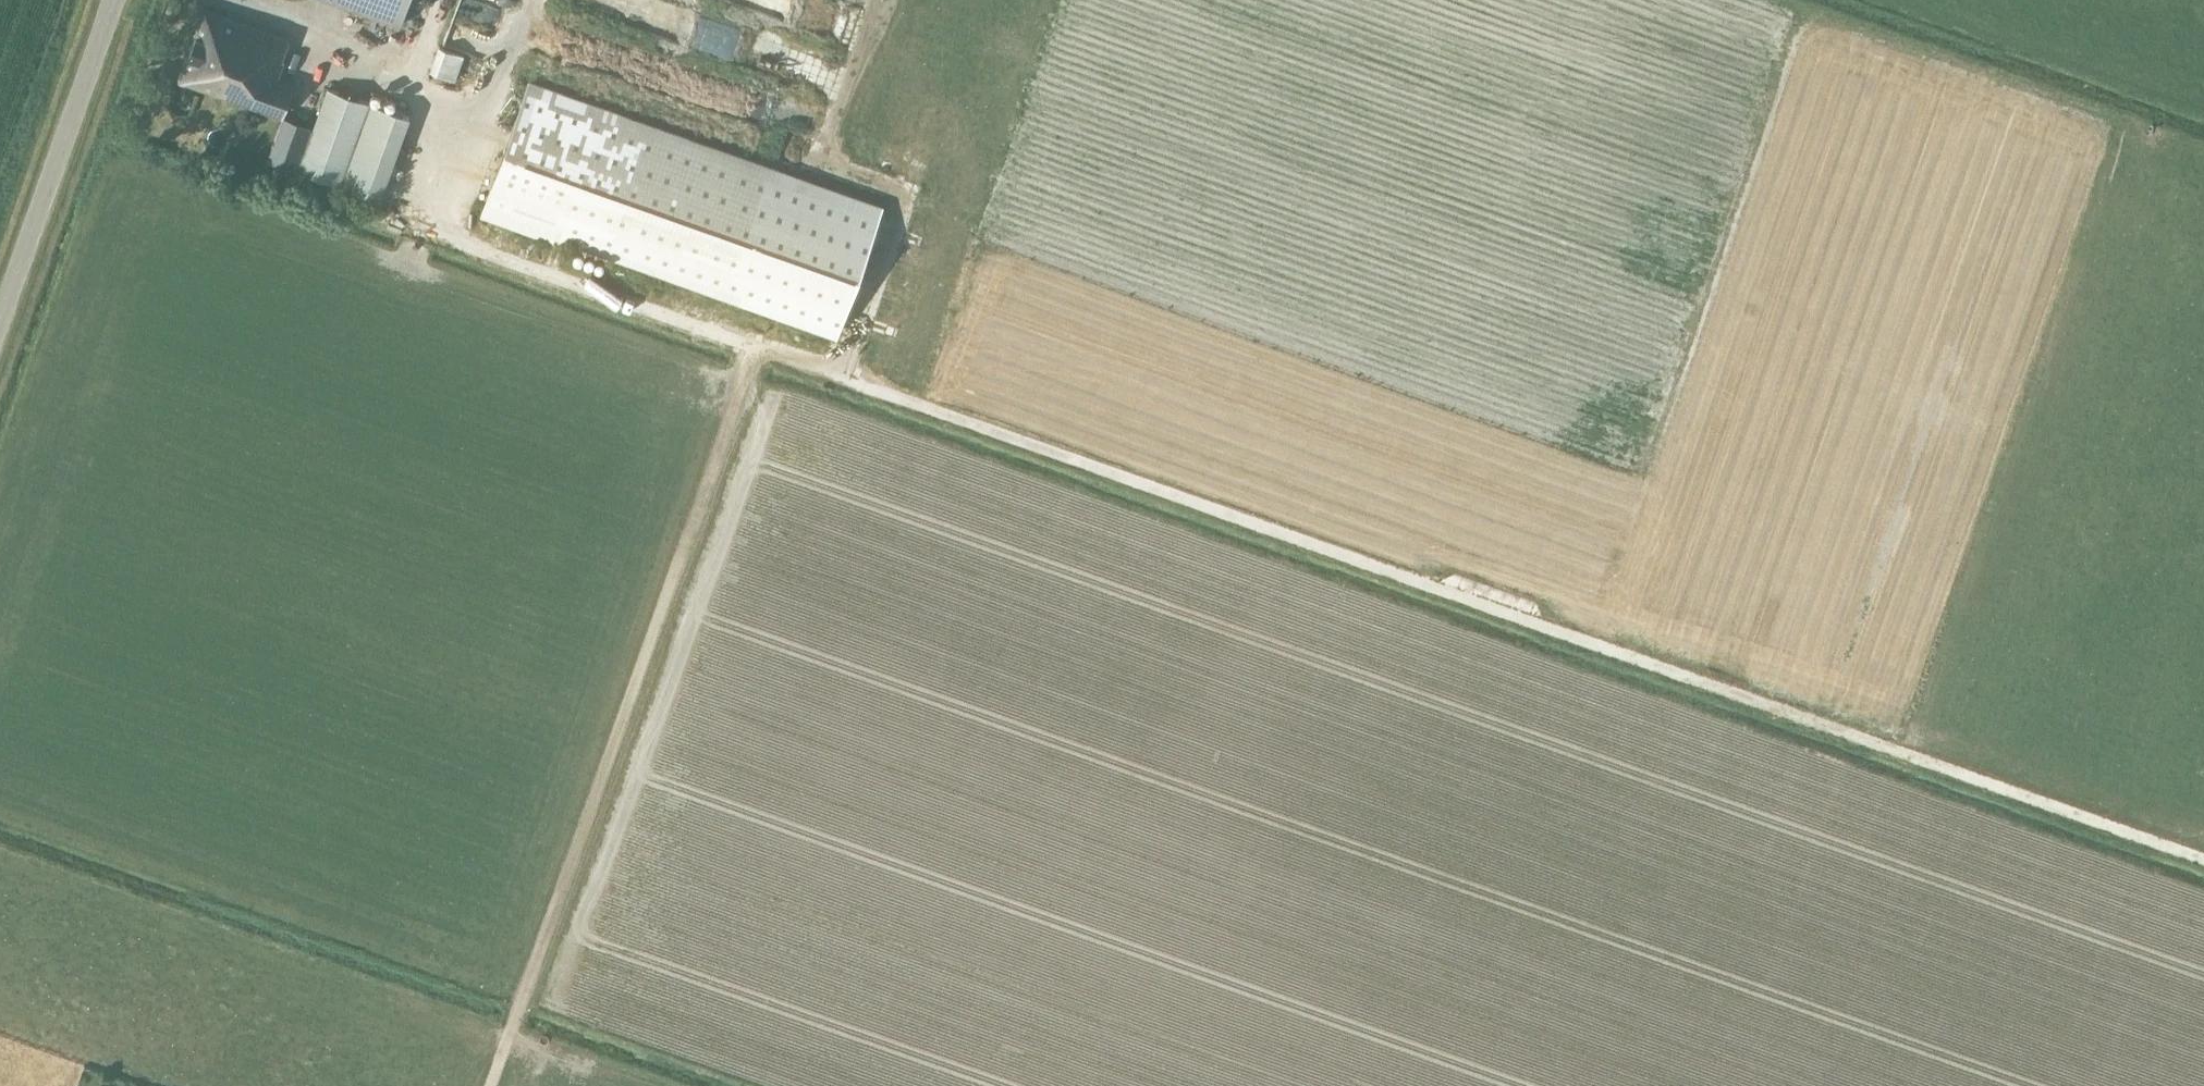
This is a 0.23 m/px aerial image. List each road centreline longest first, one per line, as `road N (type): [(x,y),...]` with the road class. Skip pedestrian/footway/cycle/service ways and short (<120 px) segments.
road 1 (track): [(2203,858),(444,231),(433,105),(262,0)]
road 2 (track): [(760,348),(494,1085)]
road 3 (unclassified): [(0,324),(116,0)]

